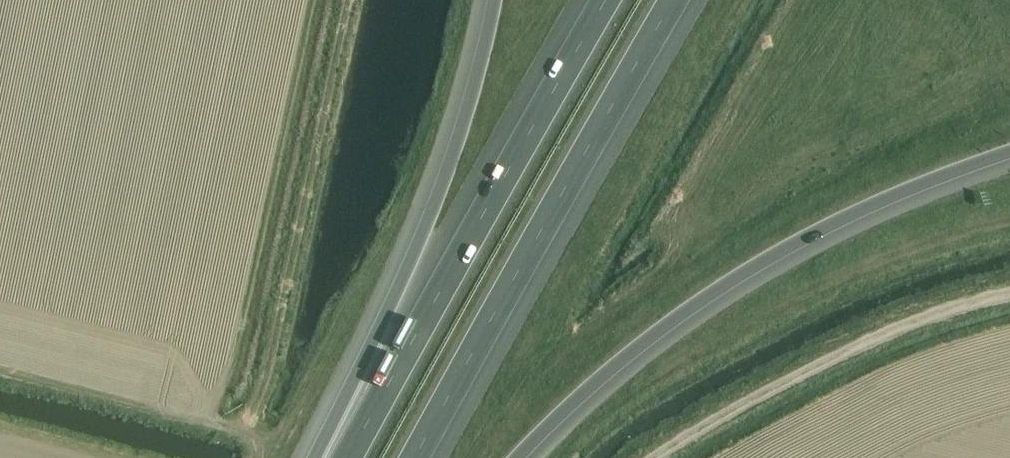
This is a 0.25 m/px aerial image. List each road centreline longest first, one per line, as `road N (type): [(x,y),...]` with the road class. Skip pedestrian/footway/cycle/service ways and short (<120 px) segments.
road 1 (motorway): [(518,457),(567,403),(650,335),(741,276),(894,195),(1009,152)]
road 2 (motorway): [(415,457),(675,0)]
road 3 (motorway): [(607,0),(350,457)]
road 4 (motorway): [(495,0),(466,122),(438,196),(314,457)]
road 5 (track): [(658,457),(838,357),(1009,296)]

